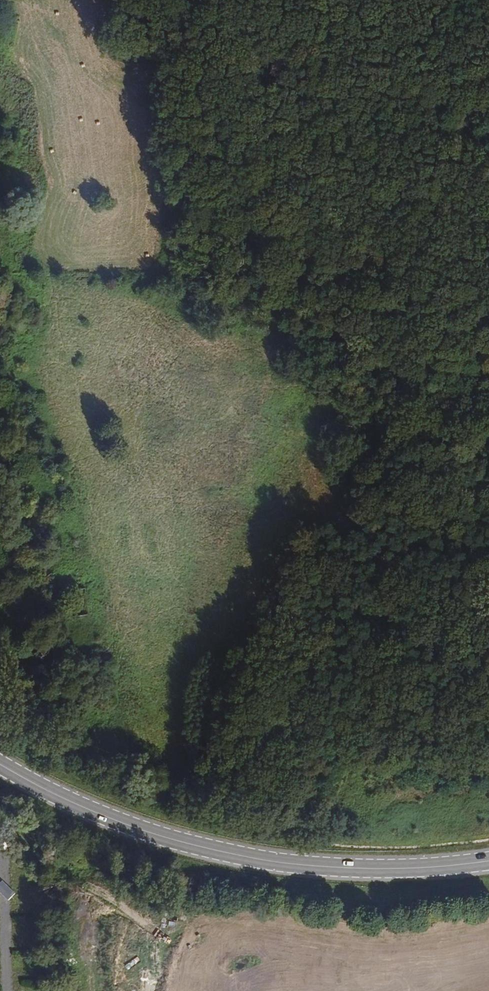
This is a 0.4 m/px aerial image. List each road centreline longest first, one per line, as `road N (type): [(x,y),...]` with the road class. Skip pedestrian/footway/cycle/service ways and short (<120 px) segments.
road 1 (primary): [(0,765),(79,807),(182,846),(302,867),(401,872),(488,863)]
road 2 (track): [(359,296),(383,264),(408,196),(488,80)]

